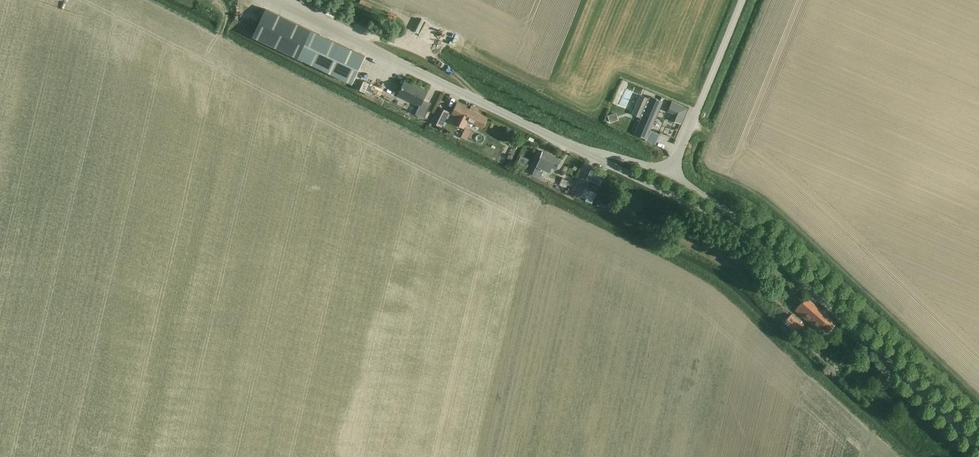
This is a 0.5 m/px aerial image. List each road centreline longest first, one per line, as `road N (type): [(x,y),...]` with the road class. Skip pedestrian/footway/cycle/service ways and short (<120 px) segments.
road 1 (unclassified): [(585,153),(271,0)]
road 2 (unclassified): [(978,447),(753,239)]
road 3 (unclassified): [(753,239),(585,153)]
road 4 (unclassified): [(671,174),(743,0)]
road 5 (track): [(349,38),(421,53),(472,98)]

